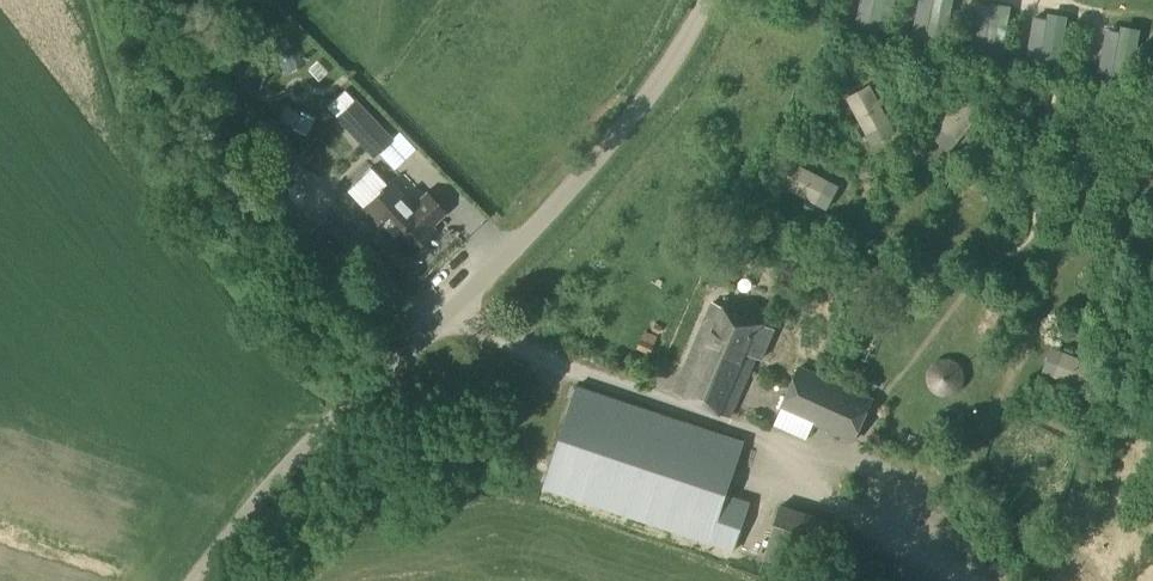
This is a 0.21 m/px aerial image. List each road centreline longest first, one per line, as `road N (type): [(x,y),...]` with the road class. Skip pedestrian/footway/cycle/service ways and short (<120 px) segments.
road 1 (unclassified): [(196,580),(297,464),(495,273),(602,157),(675,65),(711,0)]

